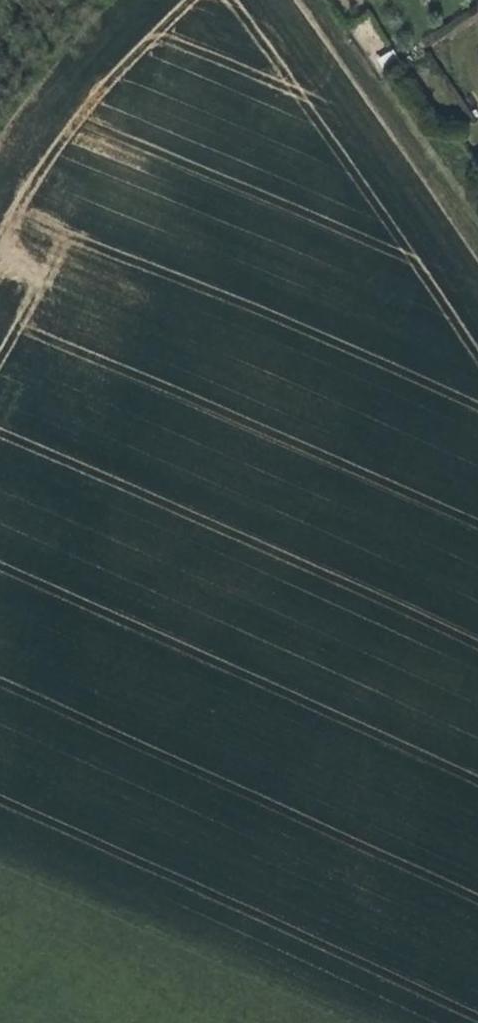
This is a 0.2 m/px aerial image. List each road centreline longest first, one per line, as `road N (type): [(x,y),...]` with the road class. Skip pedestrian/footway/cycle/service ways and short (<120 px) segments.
road 1 (track): [(315,0),(477,229)]

